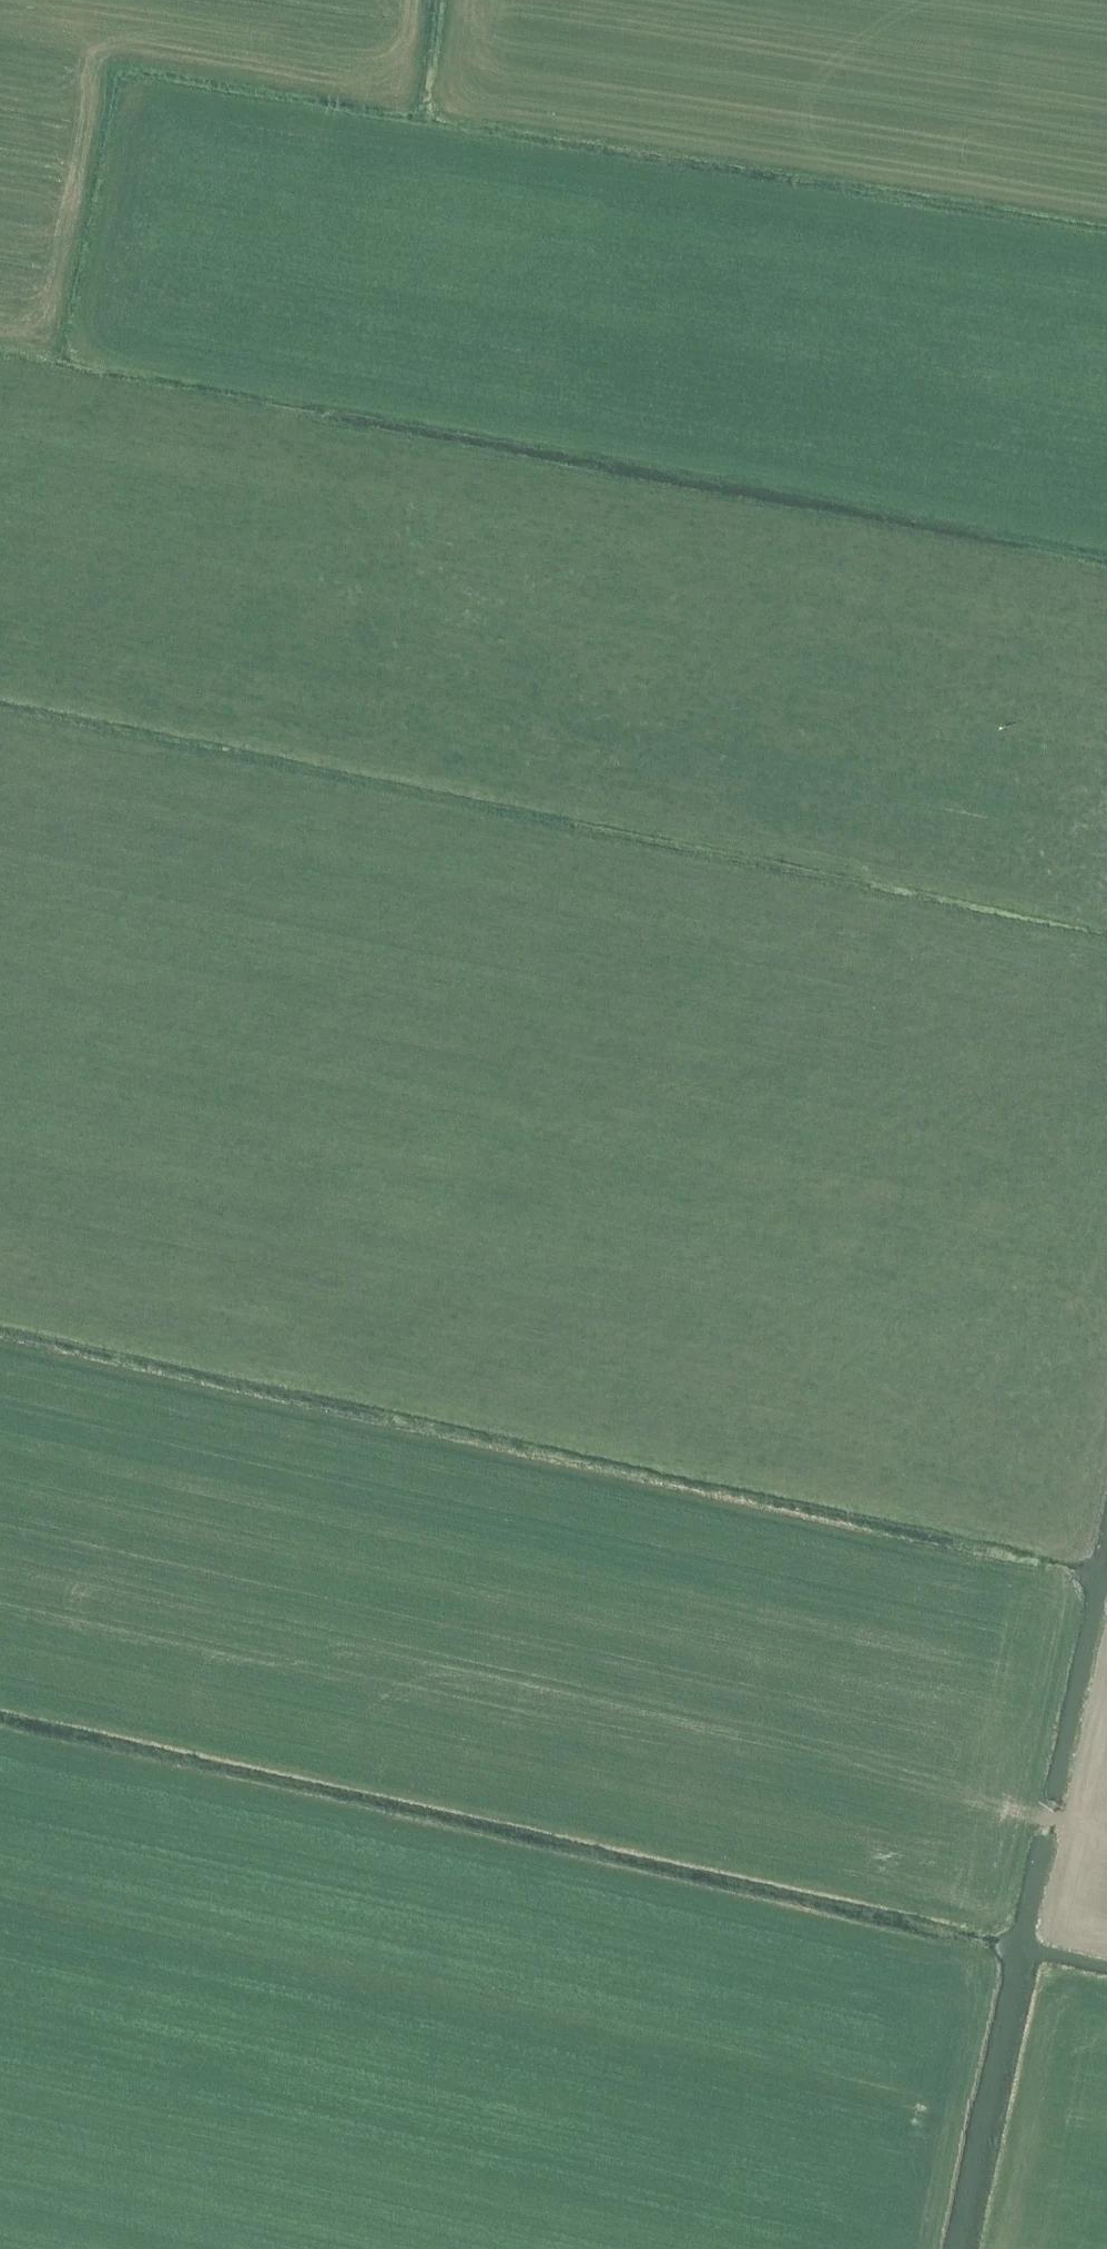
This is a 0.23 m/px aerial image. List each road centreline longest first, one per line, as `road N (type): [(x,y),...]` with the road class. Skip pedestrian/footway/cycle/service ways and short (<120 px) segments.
road 1 (track): [(1025,1814),(1006,1908),(977,1937),(983,1968),(923,2248)]
road 2 (track): [(1025,1814),(1061,1565),(1106,1370)]
road 3 (track): [(1106,1832),(967,1800),(755,1778)]
road 4 (track): [(1106,465),(974,410)]

